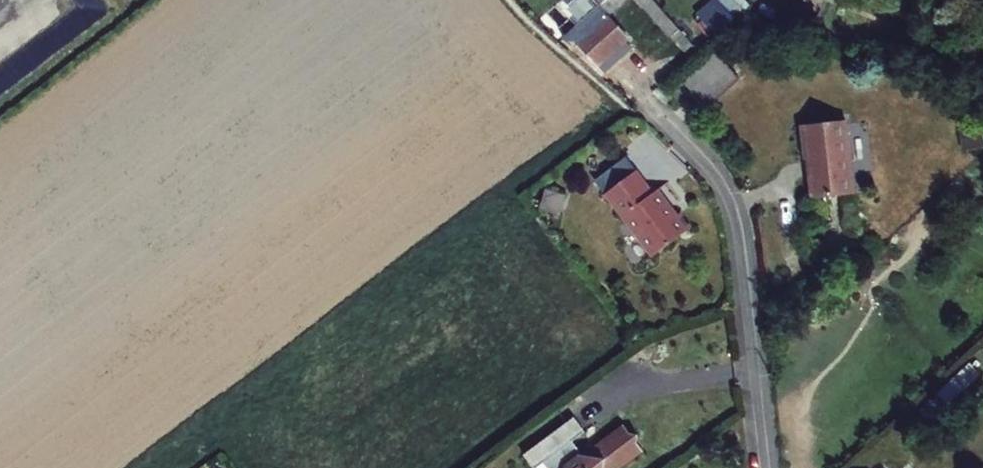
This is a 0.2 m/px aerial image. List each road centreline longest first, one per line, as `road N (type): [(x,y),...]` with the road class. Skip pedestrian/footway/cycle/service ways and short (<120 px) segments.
road 1 (residential): [(654,108),(708,159),(735,202),(770,467)]

